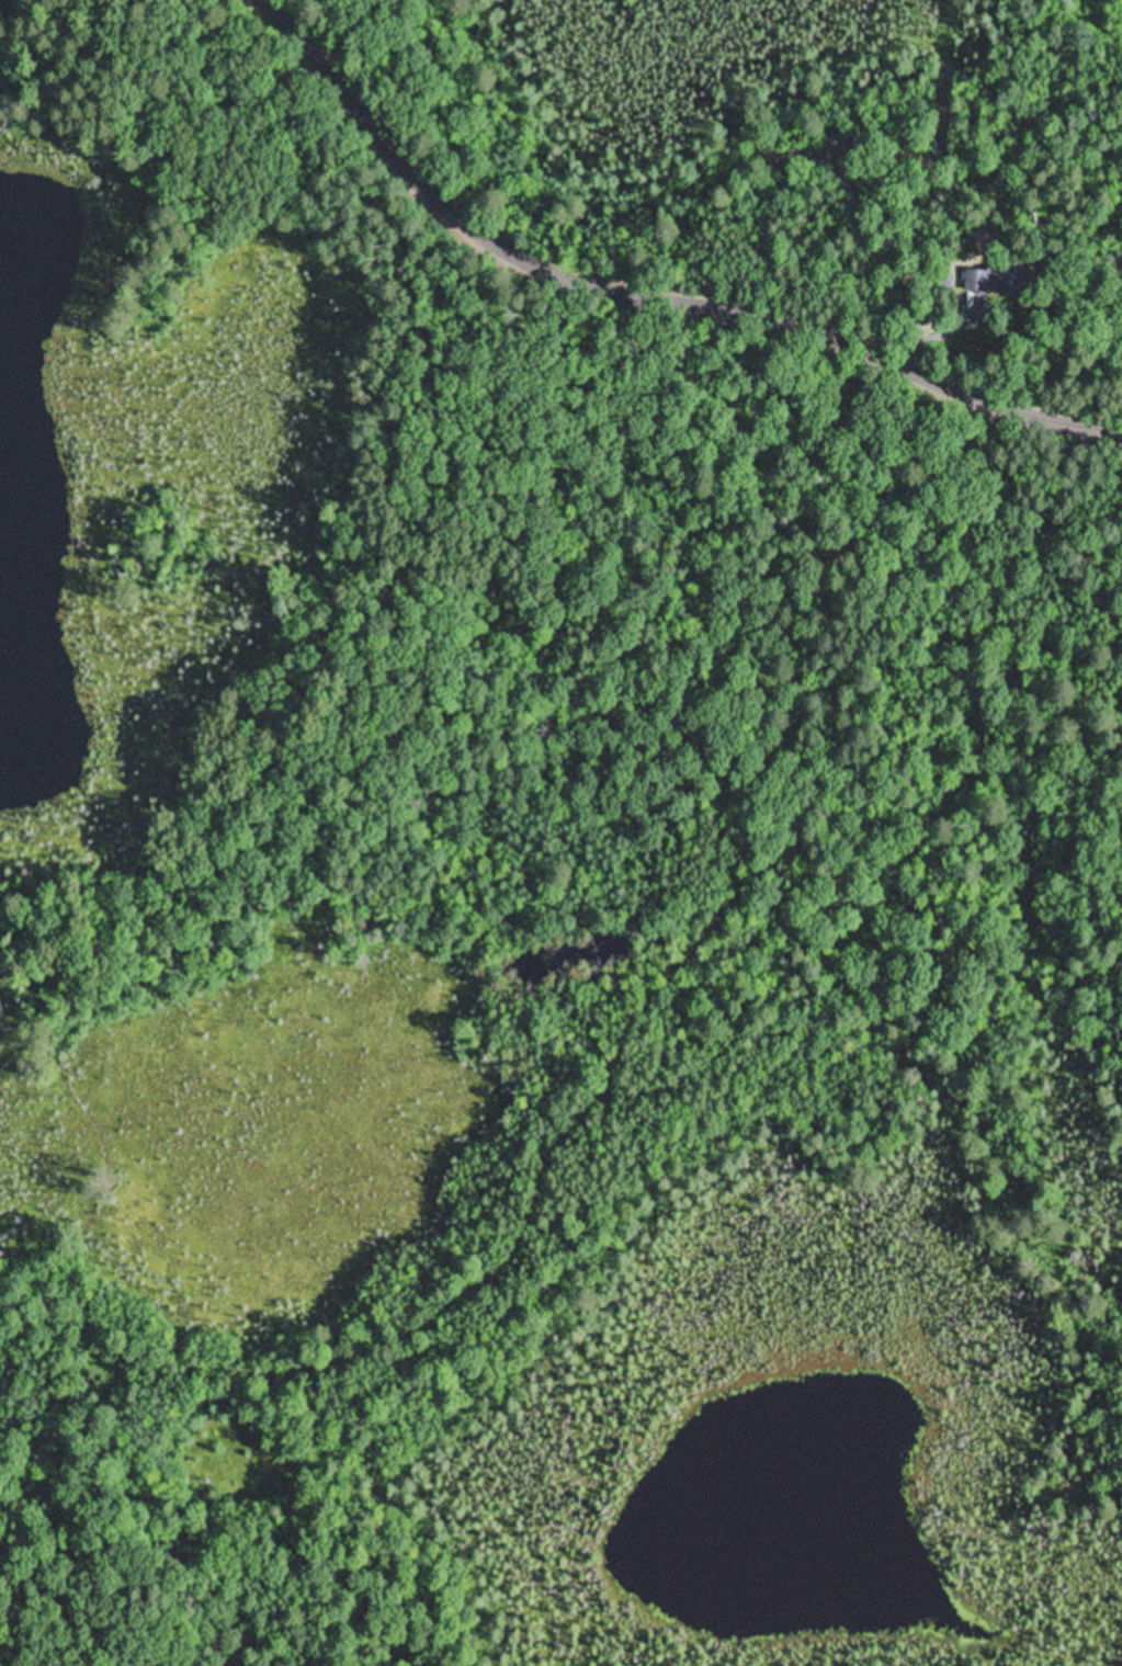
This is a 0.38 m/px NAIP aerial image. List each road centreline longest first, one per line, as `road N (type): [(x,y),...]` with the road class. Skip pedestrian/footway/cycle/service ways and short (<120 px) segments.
road 1 (residential): [(1121,434),(995,406),(790,322),(593,290),(536,268),(410,180),(269,0)]

